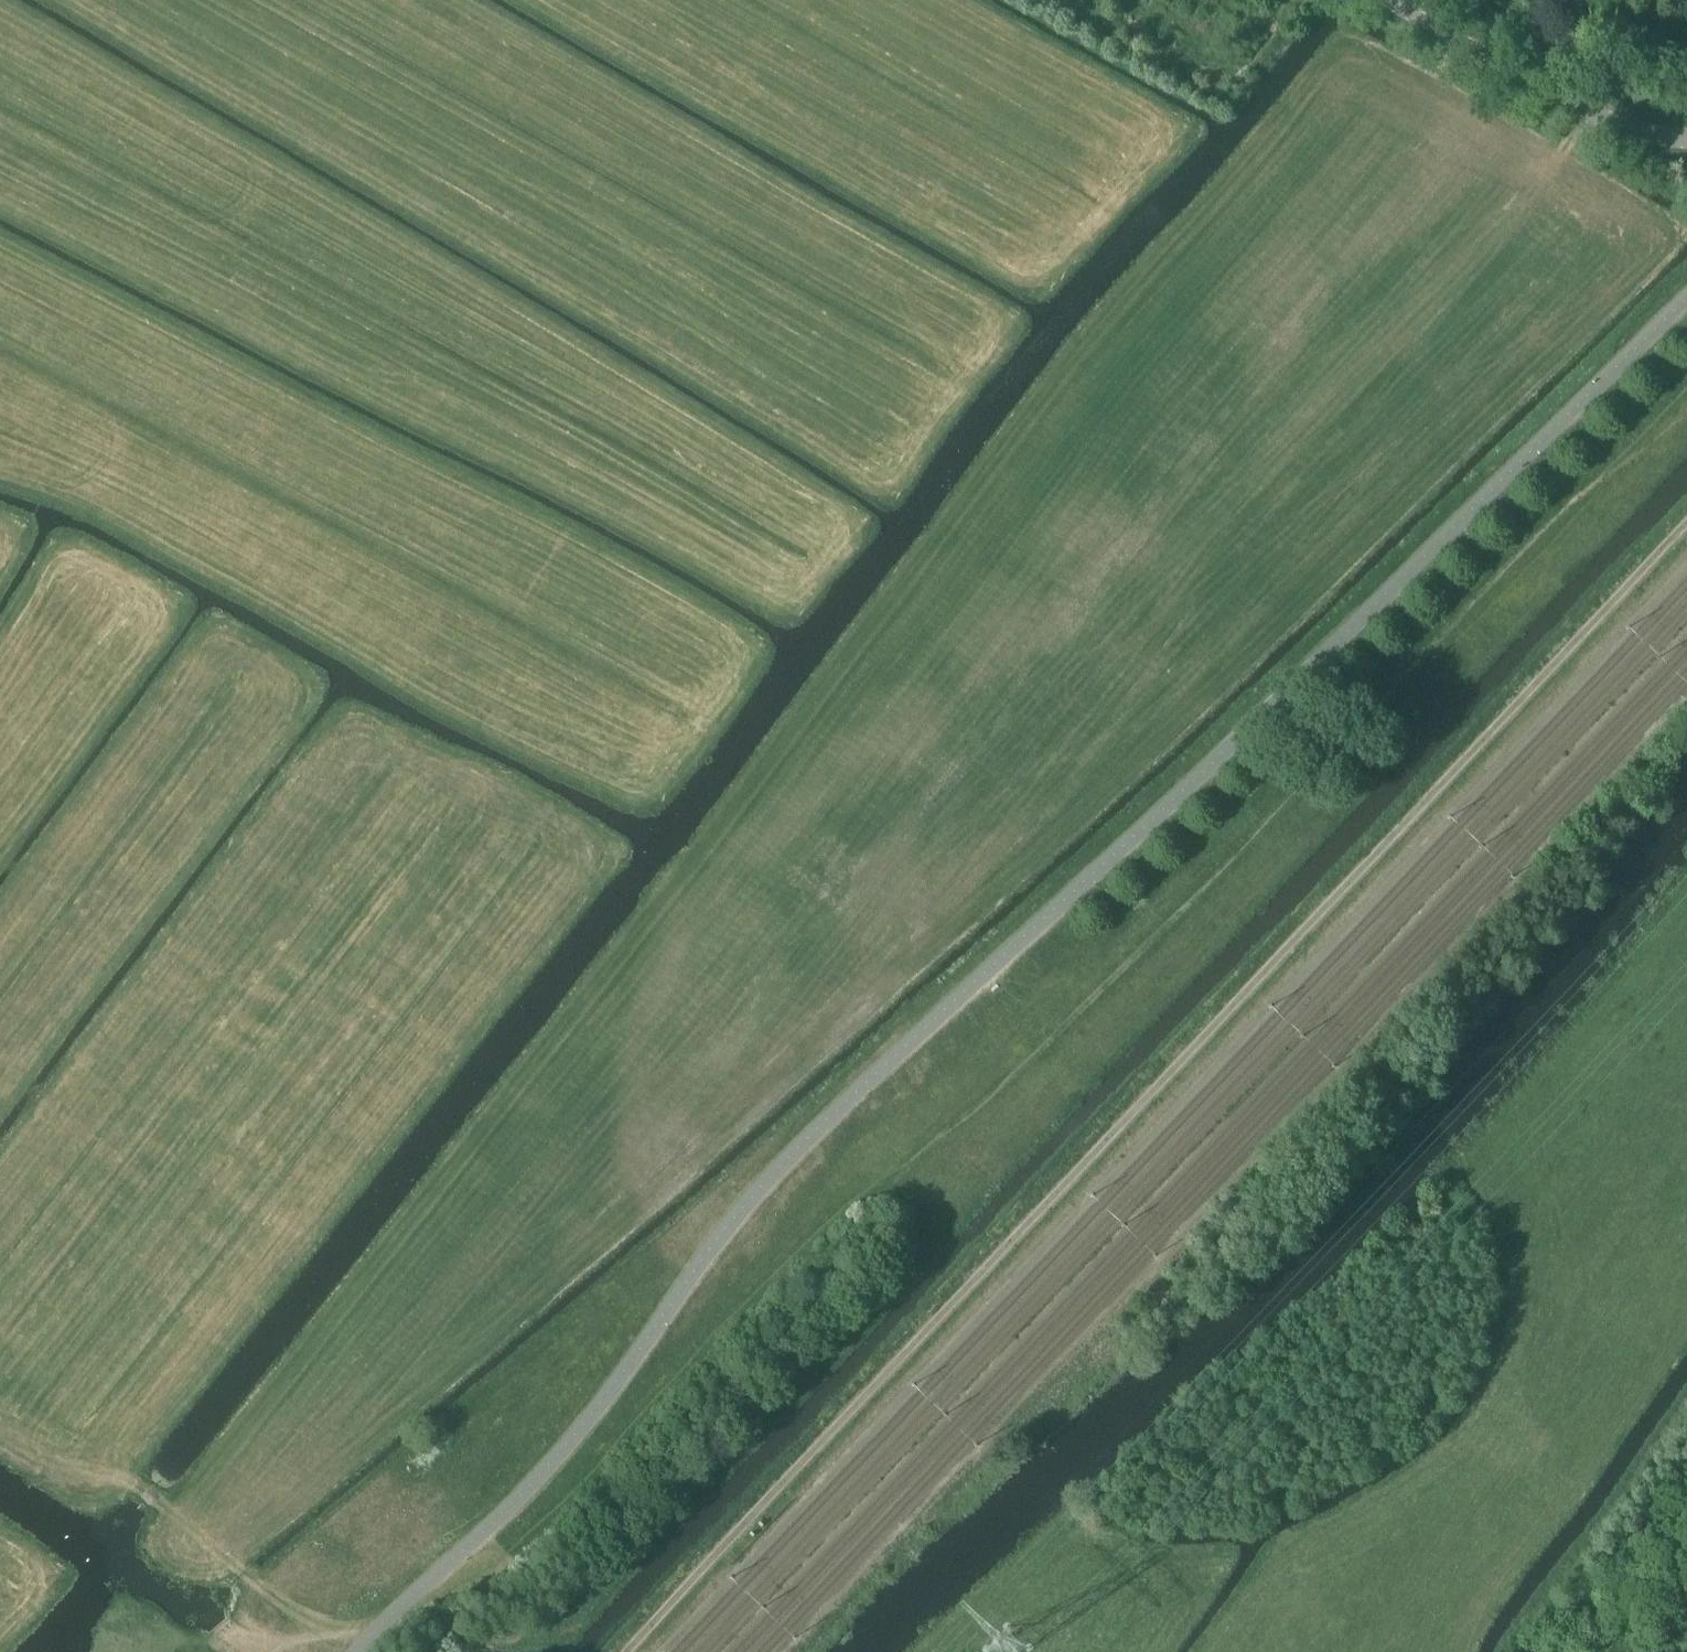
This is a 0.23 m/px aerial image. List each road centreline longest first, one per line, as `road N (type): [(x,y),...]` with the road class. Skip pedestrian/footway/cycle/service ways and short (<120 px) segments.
road 1 (track): [(1686,525),(642,1651)]
road 2 (unclassified): [(1686,136),(1595,115),(1387,0)]

